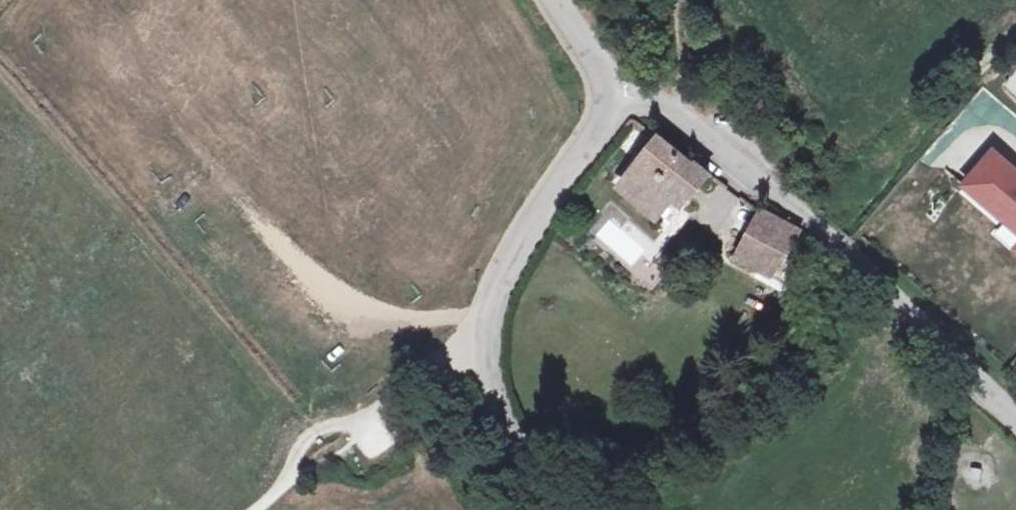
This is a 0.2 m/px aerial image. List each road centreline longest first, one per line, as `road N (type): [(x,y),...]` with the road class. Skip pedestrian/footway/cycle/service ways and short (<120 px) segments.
road 1 (unclassified): [(1015,419),(851,254),(714,144),(649,103),(601,104)]
road 2 (unclassified): [(601,104),(598,124),(488,303),(477,357),(487,403),(541,509)]
road 3 (track): [(256,509),(477,357)]

